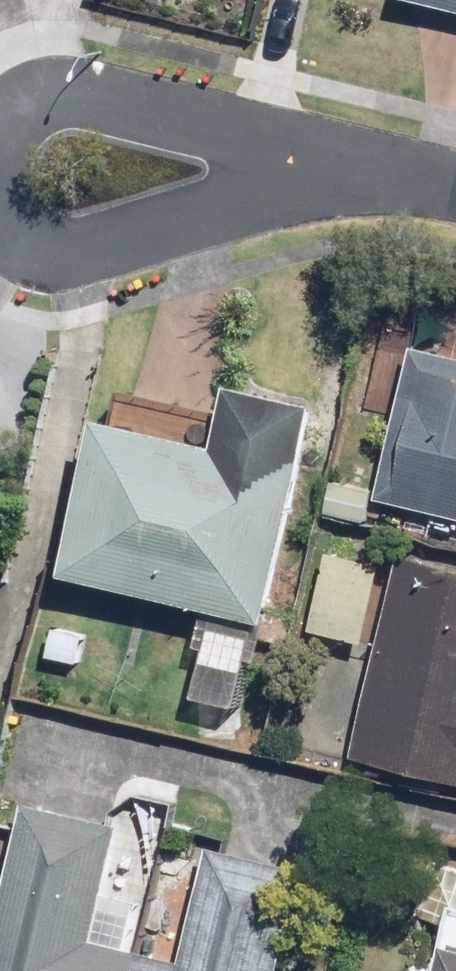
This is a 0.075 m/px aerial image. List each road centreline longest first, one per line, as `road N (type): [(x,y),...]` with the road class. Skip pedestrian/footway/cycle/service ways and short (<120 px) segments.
road 1 (residential): [(355,168),(77,252),(22,240),(0,217)]
road 2 (residential): [(61,95),(355,168)]

